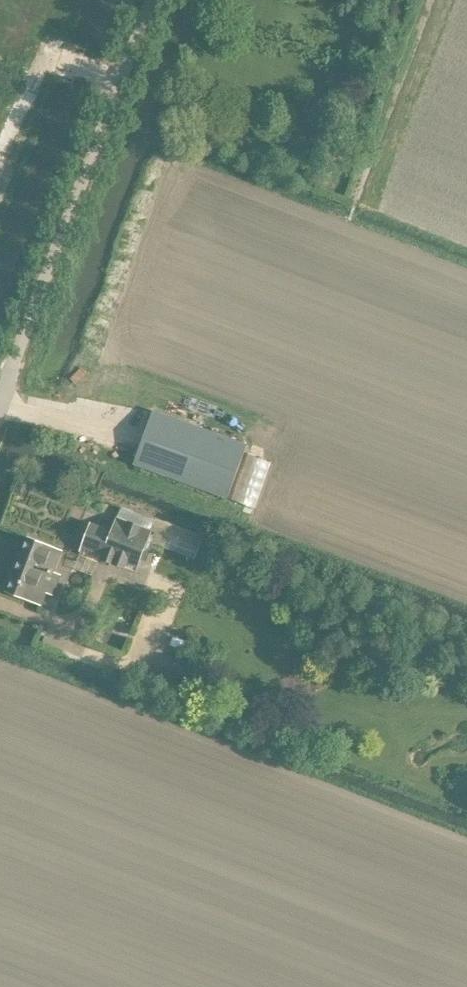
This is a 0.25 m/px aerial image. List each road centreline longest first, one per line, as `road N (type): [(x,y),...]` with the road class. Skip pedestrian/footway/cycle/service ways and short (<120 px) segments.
road 1 (unclassified): [(0,407),(154,0)]
road 2 (track): [(58,55),(41,60),(0,166)]

